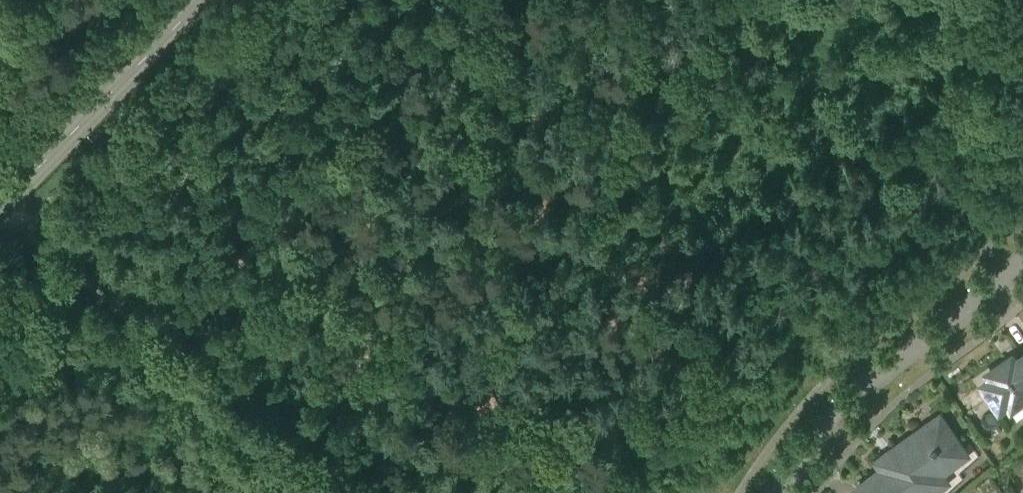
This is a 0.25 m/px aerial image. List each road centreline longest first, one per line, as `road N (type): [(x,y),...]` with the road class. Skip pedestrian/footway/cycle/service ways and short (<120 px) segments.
road 1 (residential): [(777,492),(868,385),(1022,261)]
road 2 (tertiary): [(0,207),(201,0)]

